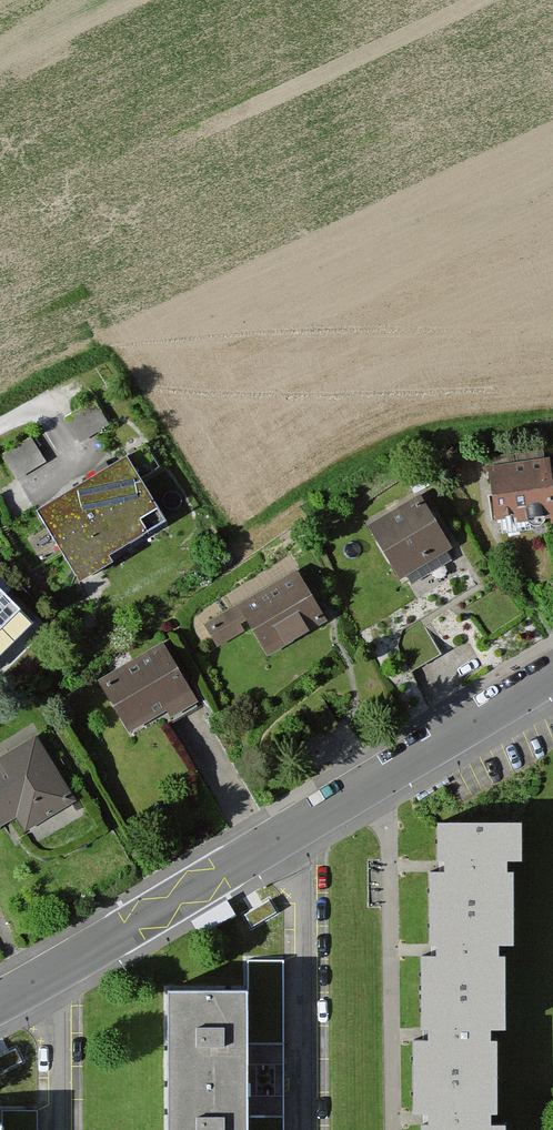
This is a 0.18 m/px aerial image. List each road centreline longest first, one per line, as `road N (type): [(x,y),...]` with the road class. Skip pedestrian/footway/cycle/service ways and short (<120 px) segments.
road 1 (residential): [(552,676),(0,1006)]

